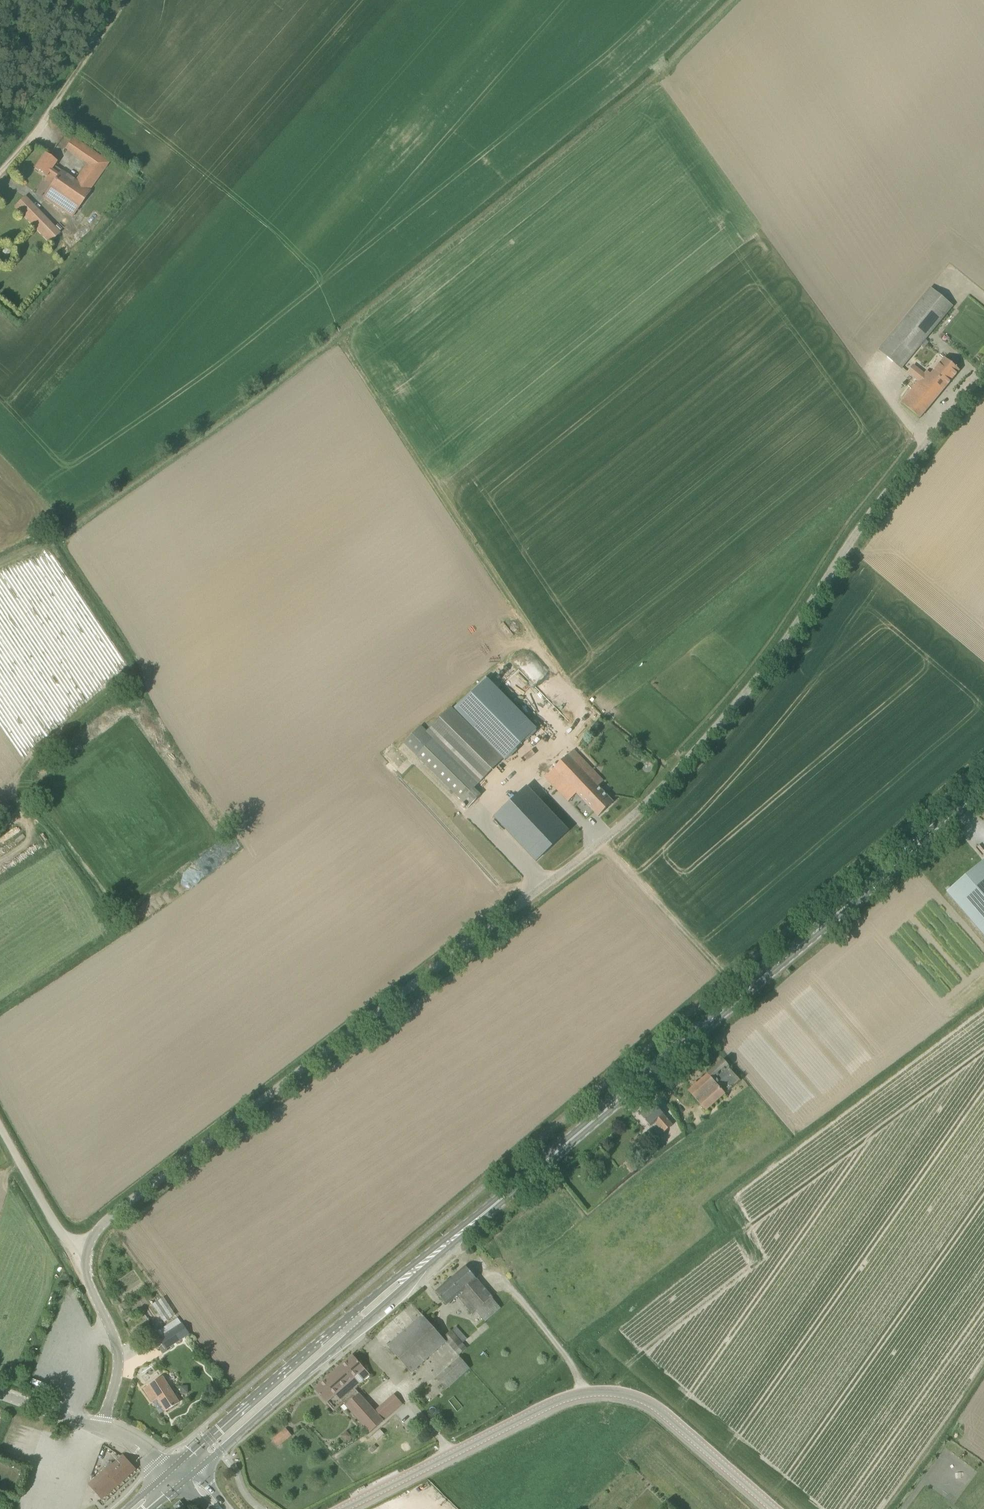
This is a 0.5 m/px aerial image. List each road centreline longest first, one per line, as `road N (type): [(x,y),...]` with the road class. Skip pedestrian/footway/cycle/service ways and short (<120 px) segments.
road 1 (unclassified): [(88,1249),(108,1218),(664,787),(737,704),(870,515),(983,372)]
road 2 (track): [(740,0),(655,83),(200,445),(60,540),(0,564)]
road 3 (primary): [(470,1225),(983,790)]
road 4 (tertiary): [(774,1508),(663,1413),(604,1393),(550,1406),(345,1508)]
road 5 (track): [(338,338),(560,679),(588,710)]
road 6 (primary): [(470,1225),(402,1272),(167,1474)]
road 7 (primary): [(198,1469),(470,1225)]
road 8 (track): [(122,0),(0,172)]
road 9 (unclassified): [(99,1430),(118,1357),(89,1284),(88,1249)]
road 10 (track): [(602,843),(728,978)]
road 11 (unclassified): [(88,1249),(57,1227),(0,1125)]

